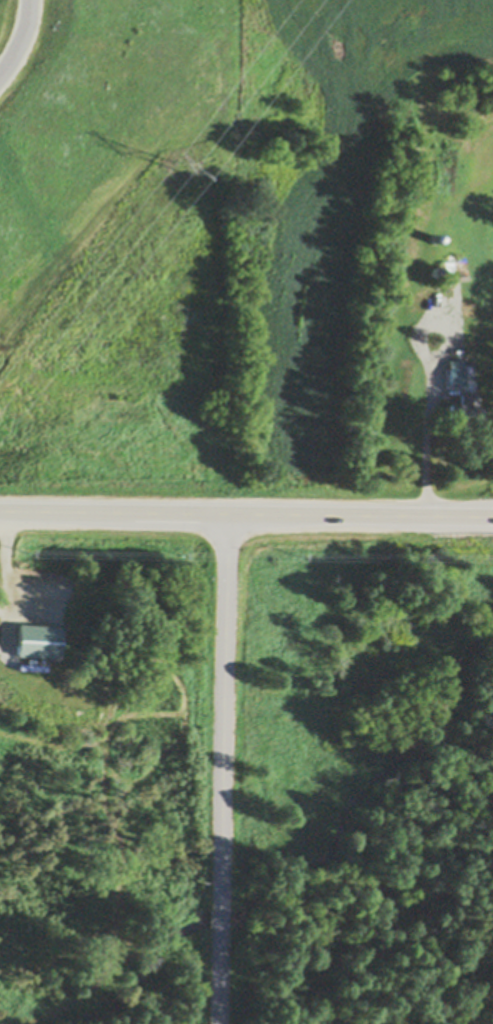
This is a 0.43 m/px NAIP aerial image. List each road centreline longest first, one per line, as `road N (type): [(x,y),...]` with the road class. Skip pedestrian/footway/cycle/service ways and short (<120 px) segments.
road 1 (residential): [(229,514),(221,1023)]
road 2 (primary): [(0,511),(492,517)]

